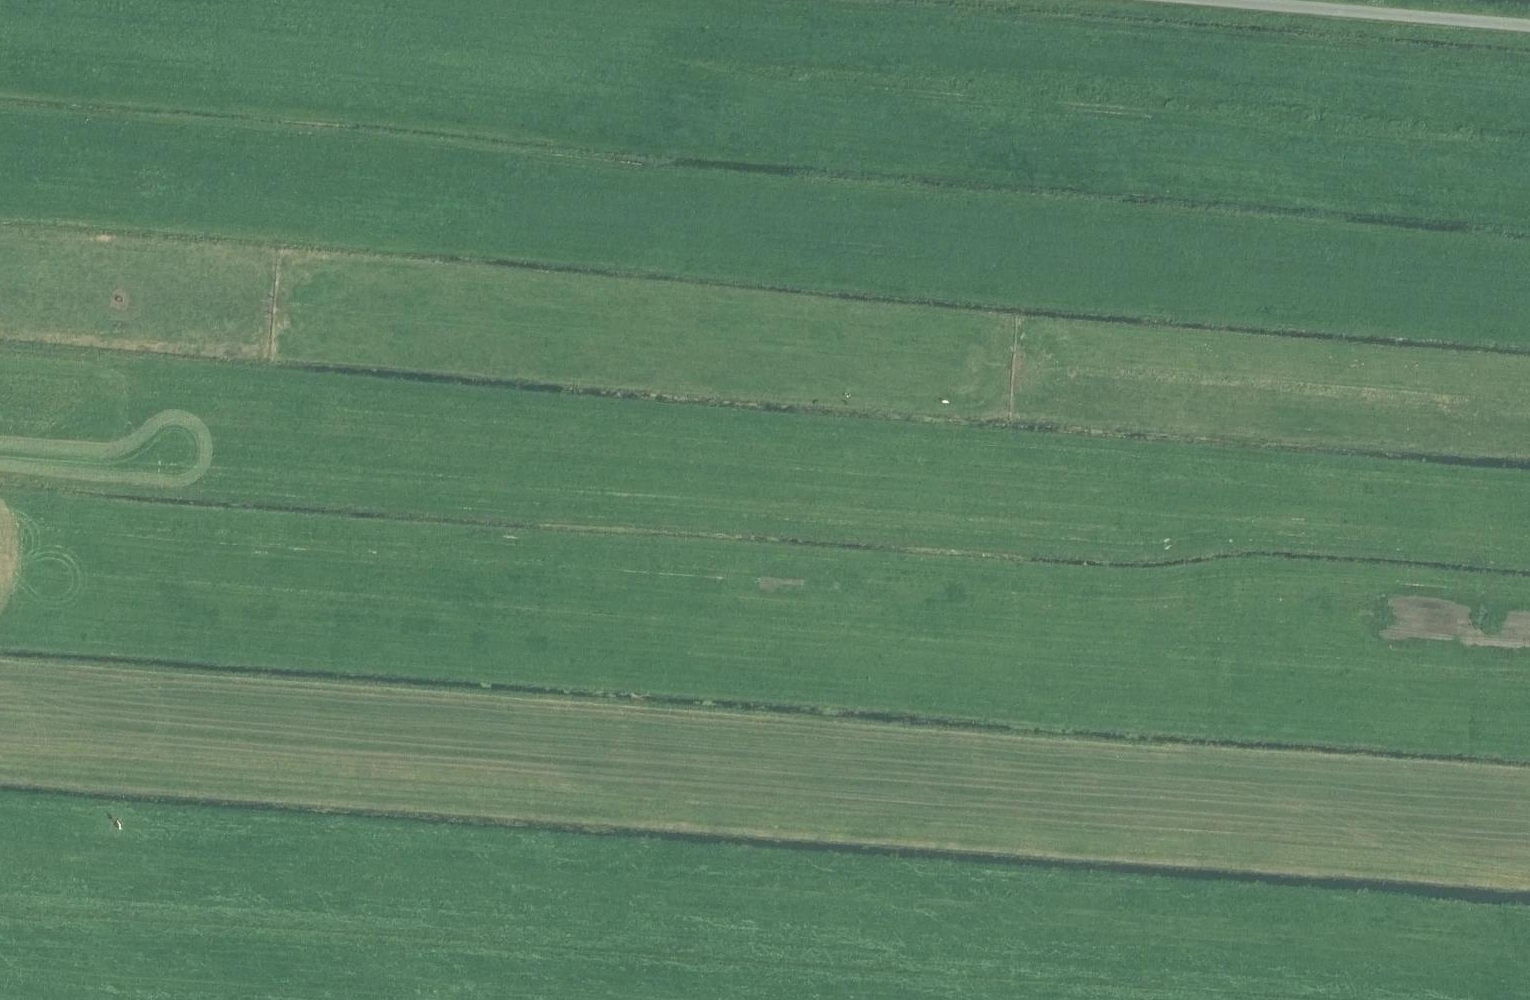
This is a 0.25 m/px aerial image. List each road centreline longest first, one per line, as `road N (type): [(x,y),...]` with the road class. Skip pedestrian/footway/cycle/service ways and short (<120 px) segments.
road 1 (unclassified): [(1529,26),(1229,0)]

